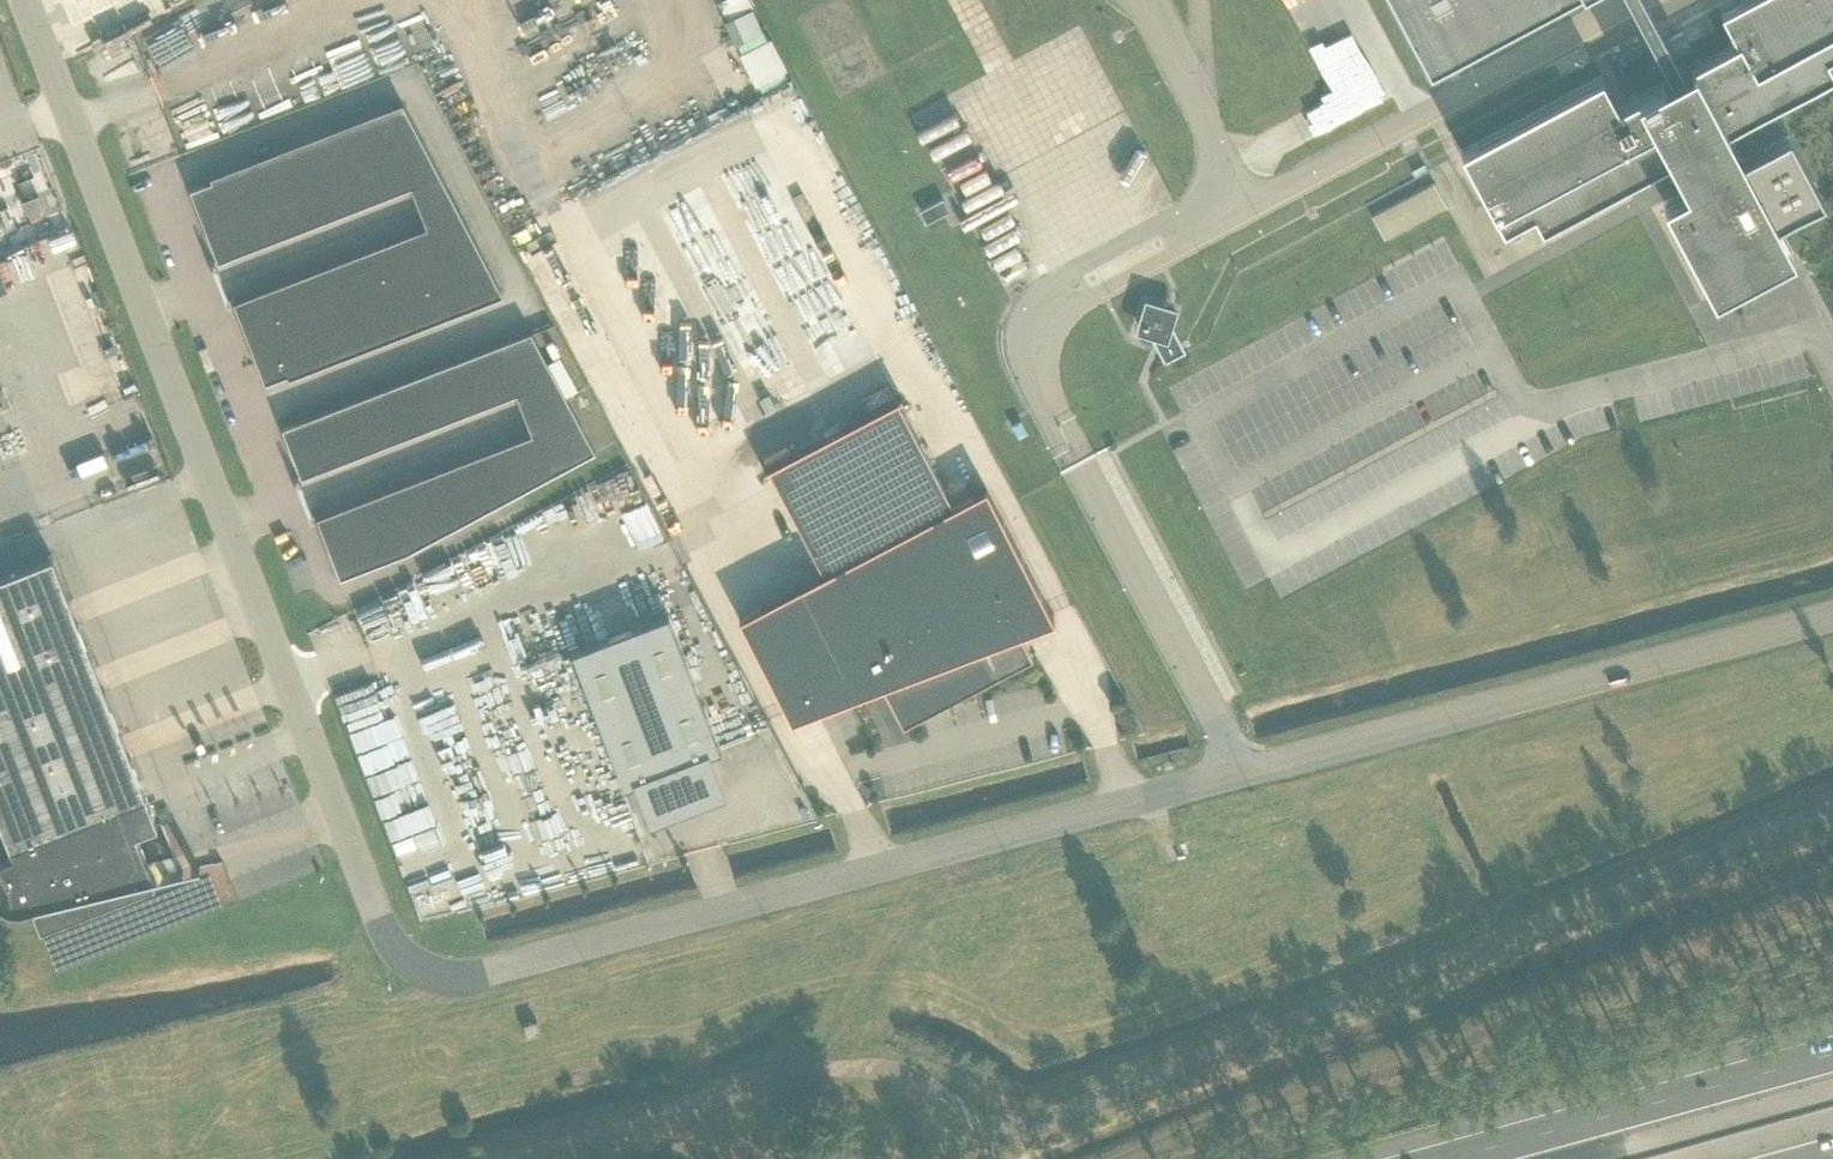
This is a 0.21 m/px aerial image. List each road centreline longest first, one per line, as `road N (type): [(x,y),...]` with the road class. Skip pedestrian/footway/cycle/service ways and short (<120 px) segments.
road 1 (unclassified): [(1234,774),(479,980),(434,983),(394,958),(29,0)]
road 2 (unclassified): [(1832,616),(1234,774)]
road 3 (unclassified): [(1832,368),(1809,345),(1547,405),(1524,401),(1457,285)]
road 4 (motorway): [(1832,1055),(1454,1158)]
road 5 (unclassified): [(1234,774),(1222,728),(1064,434)]

